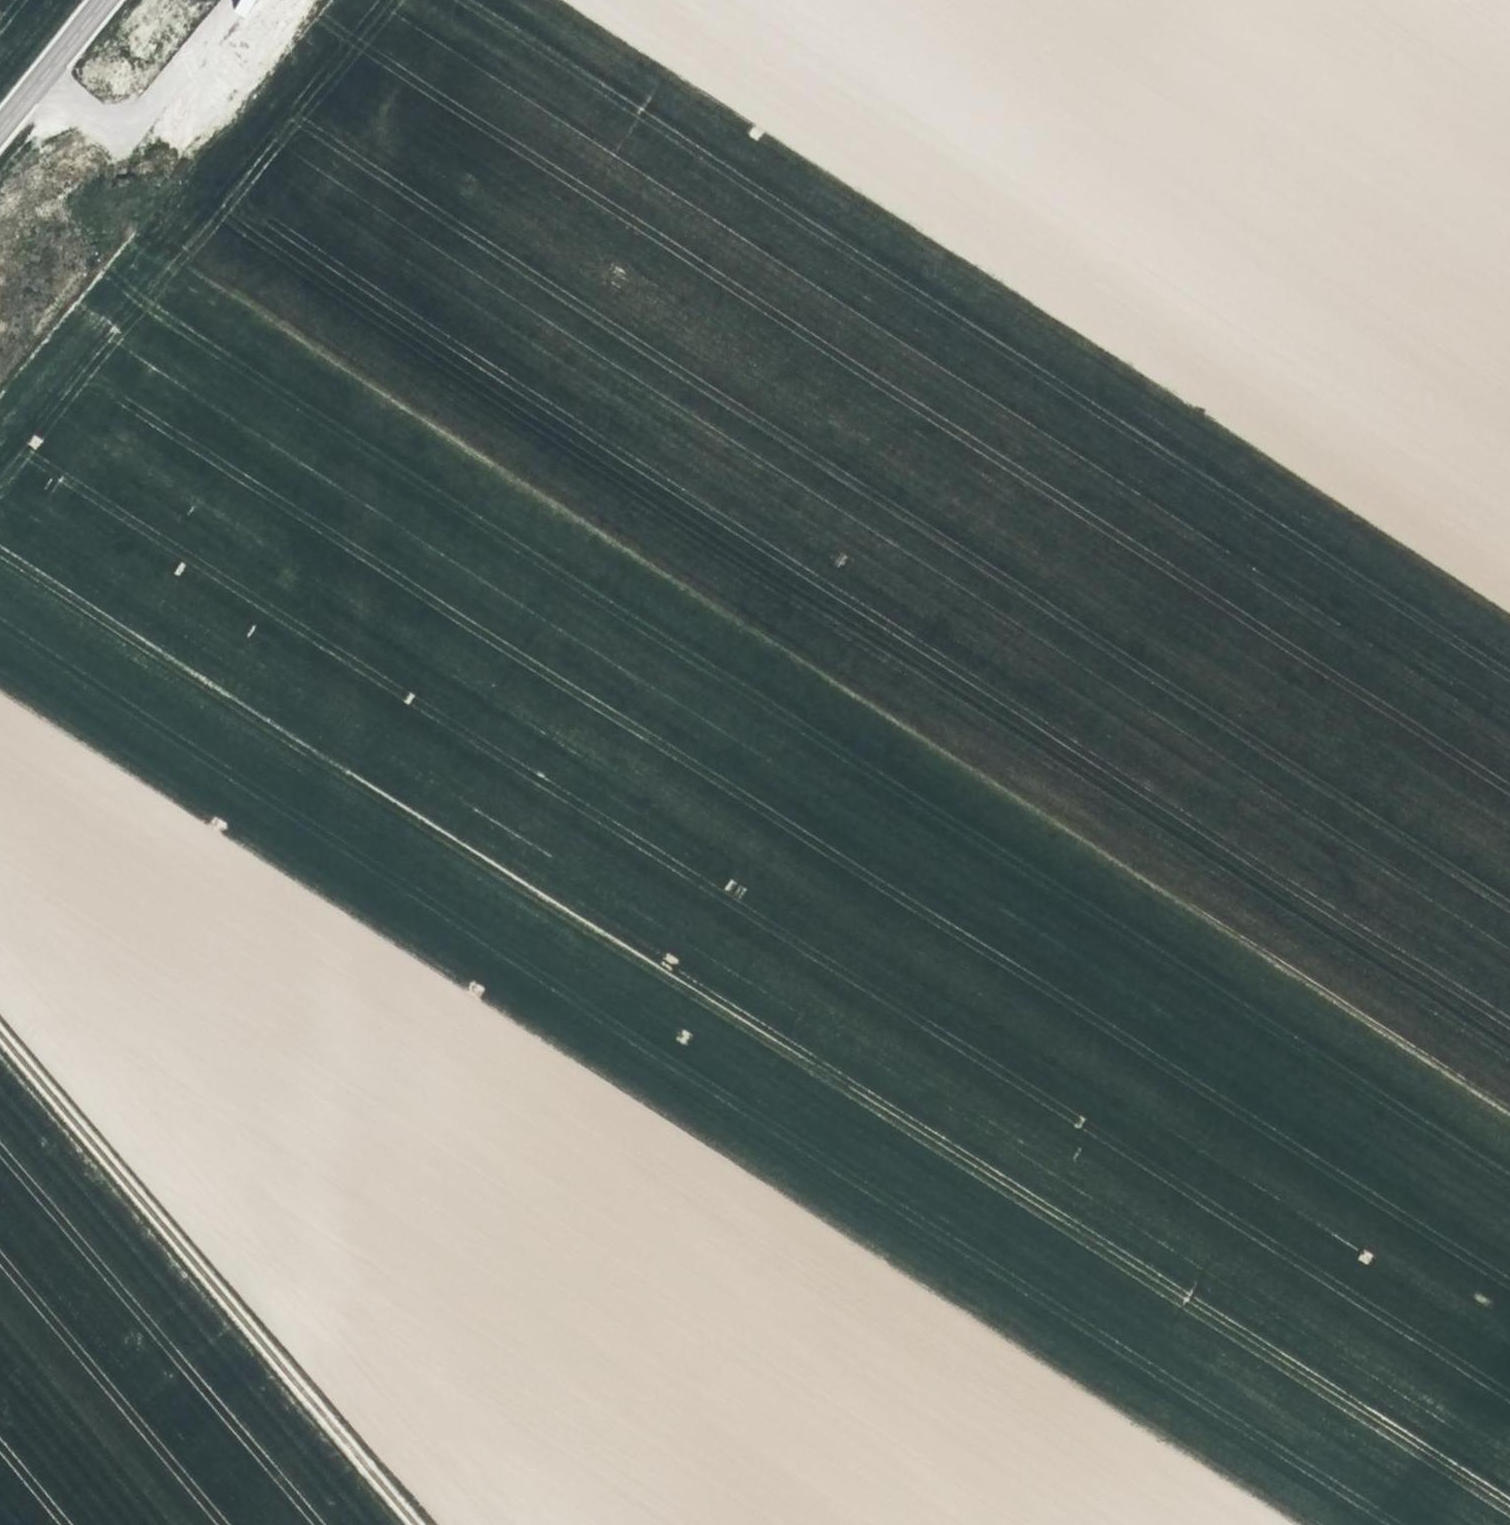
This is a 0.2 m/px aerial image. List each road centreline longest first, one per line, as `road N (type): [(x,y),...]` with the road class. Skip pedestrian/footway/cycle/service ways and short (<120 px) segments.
road 1 (track): [(432,1524),(0,1017)]
road 2 (tertiary): [(0,136),(110,0)]

